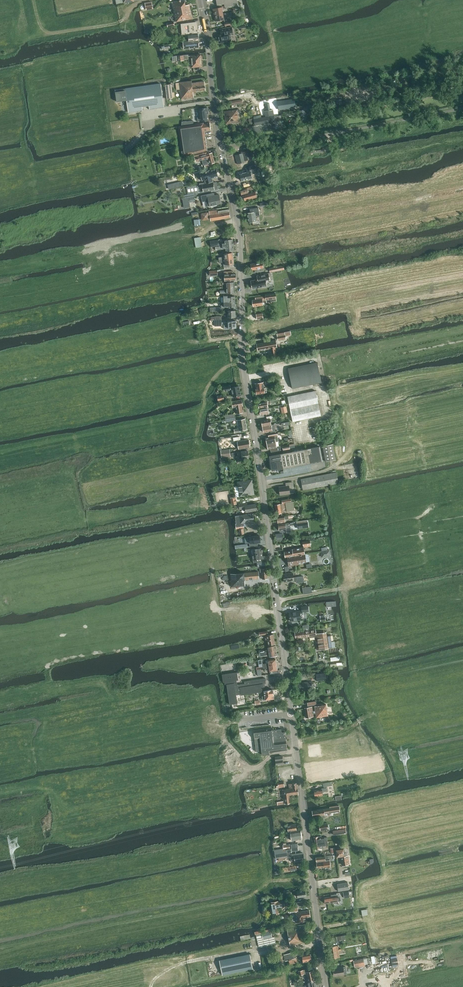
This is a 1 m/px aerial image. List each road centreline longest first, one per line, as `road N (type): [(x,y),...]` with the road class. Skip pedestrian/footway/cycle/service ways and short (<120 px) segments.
road 1 (tertiary): [(325,986),(244,363),(240,234),(221,149)]
road 2 (unclassified): [(221,149),(462,108)]
road 3 (track): [(363,718),(346,587),(276,601)]
road 4 (track): [(152,986),(153,978),(186,962),(319,942)]
road 5 (tertiary): [(221,149),(200,0)]
road 6 (track): [(33,0),(50,33),(116,24),(147,0)]
road 7 (track): [(257,93),(280,83),(274,41),(333,30)]

